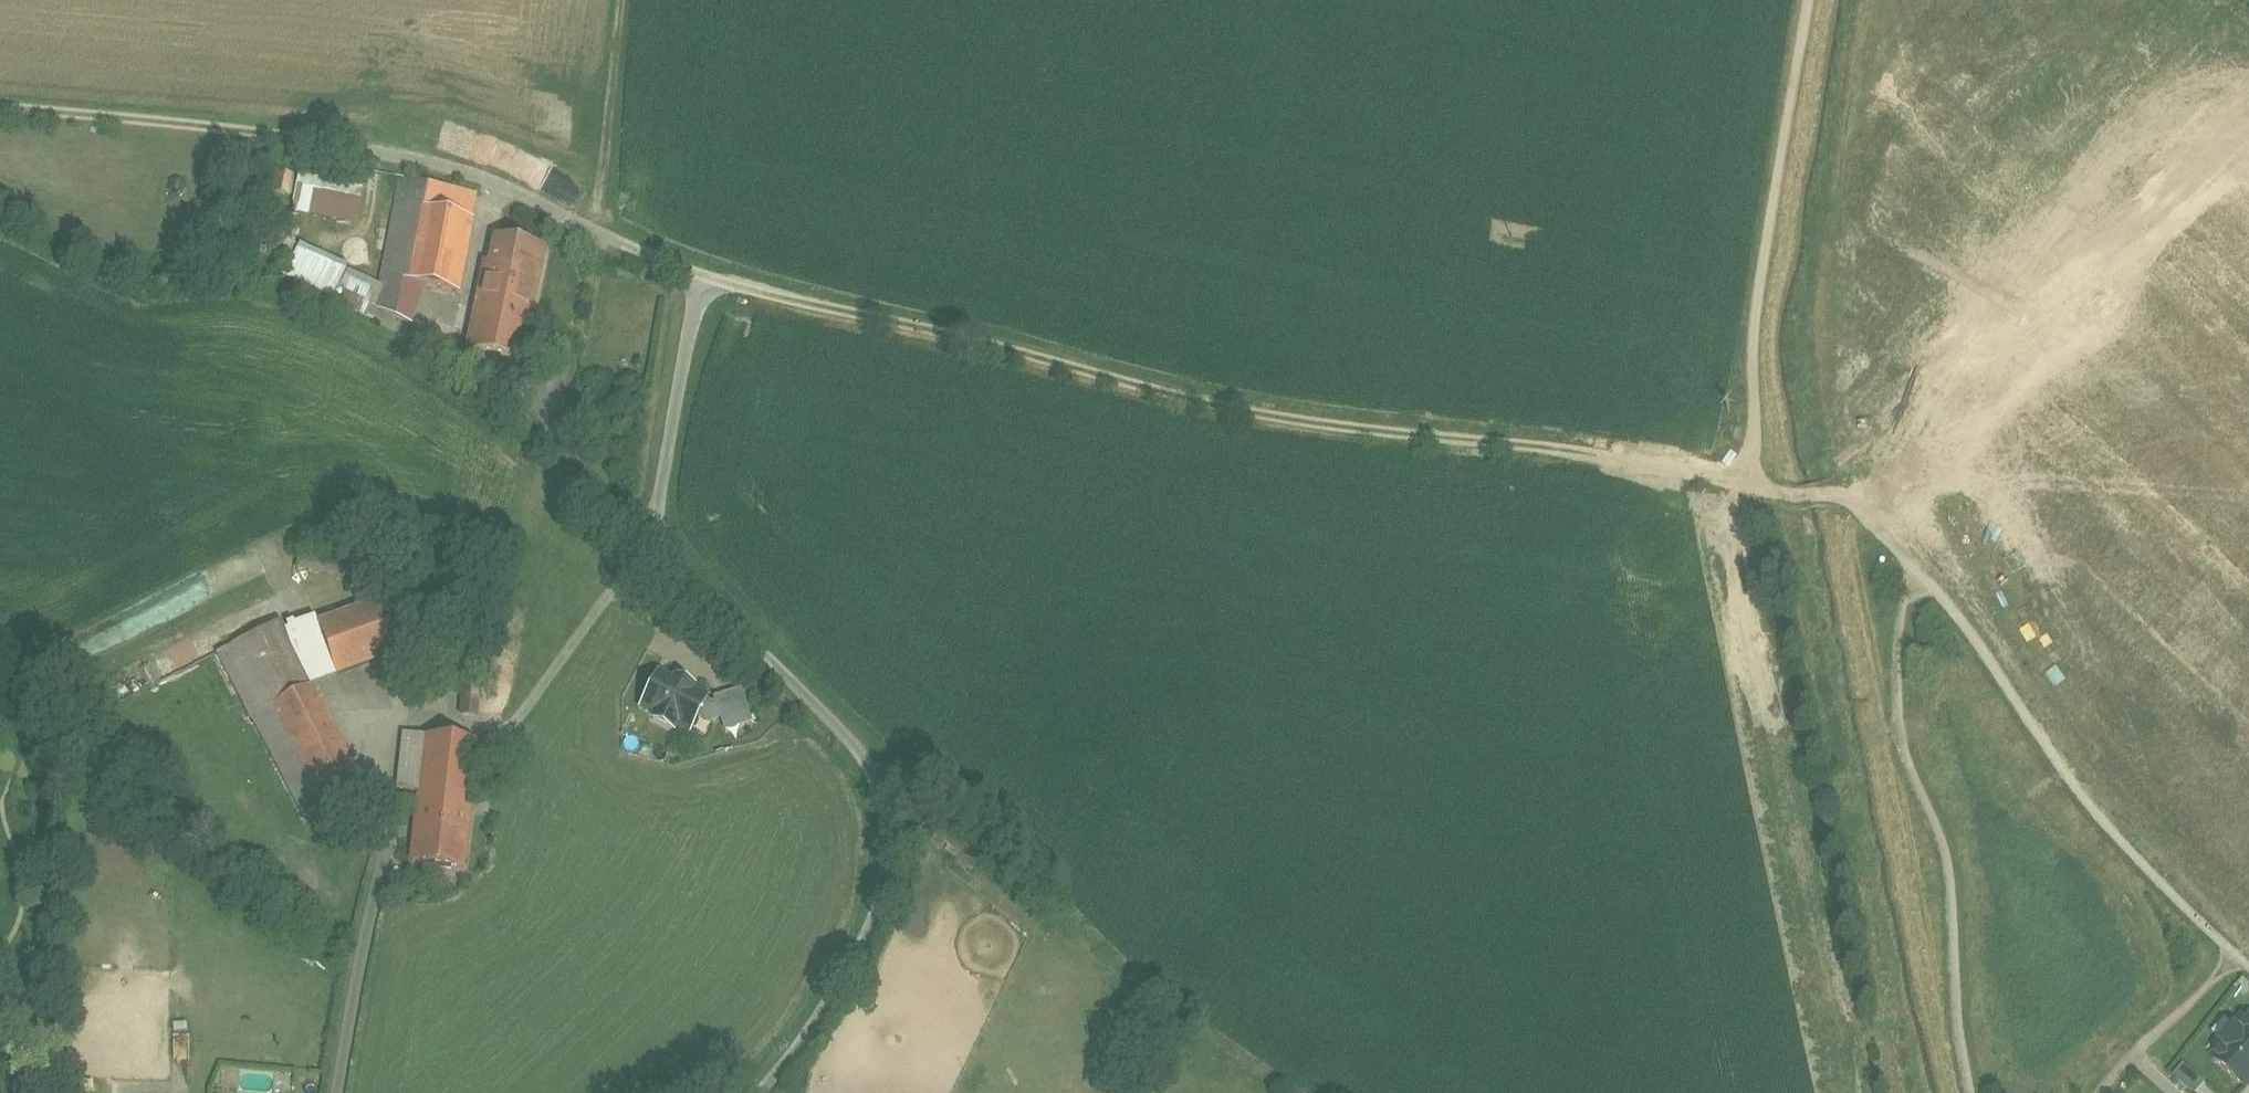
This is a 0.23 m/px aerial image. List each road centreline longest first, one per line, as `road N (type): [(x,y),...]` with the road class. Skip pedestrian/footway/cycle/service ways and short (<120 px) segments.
road 1 (track): [(589,228),(703,279),(1227,414),(1589,453),(1753,486)]
road 2 (unclassified): [(703,279),(649,525),(871,753),(882,814),(873,900),(762,1076),(741,1092)]
road 3 (track): [(0,109),(396,155),(496,181),(589,228)]
road 4 (track): [(2248,931),(2153,840),(1958,588),(1893,524),(1851,505)]
road 5 (track): [(1802,0),(1747,316),(1753,486)]
road 6 (track): [(589,228),(615,0)]

